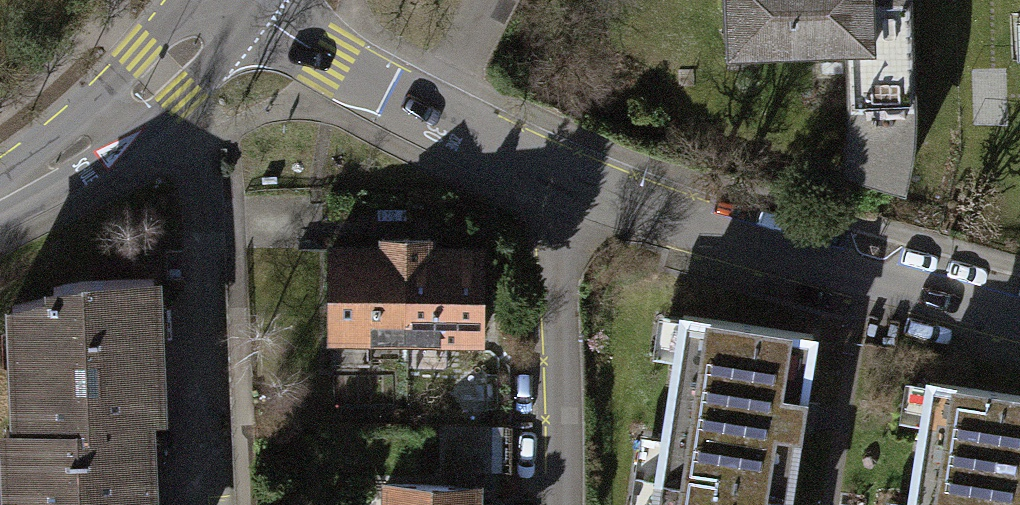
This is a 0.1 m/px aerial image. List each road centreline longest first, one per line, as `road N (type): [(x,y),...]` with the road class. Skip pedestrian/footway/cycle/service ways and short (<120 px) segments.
road 1 (residential): [(556,176),(1019,310)]
road 2 (residential): [(556,176),(557,504)]
road 3 (secondary): [(0,198),(80,145),(234,0)]
road 4 (residential): [(241,0),(327,63),(434,115)]
road 5 (residential): [(434,115),(556,176)]
road 6 (residential): [(488,0),(434,115)]

